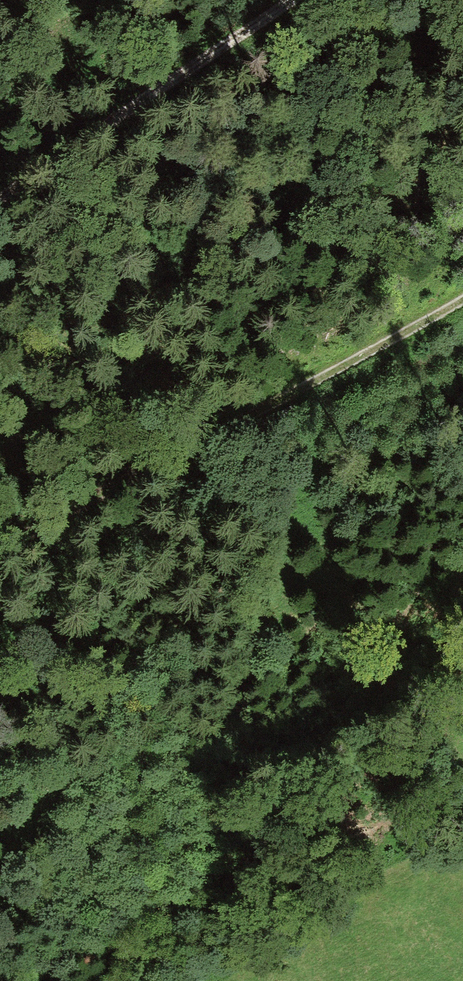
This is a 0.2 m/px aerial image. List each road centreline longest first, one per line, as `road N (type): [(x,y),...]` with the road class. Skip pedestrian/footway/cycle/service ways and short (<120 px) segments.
road 1 (track): [(0,550),(462,300)]
road 2 (track): [(0,203),(286,0)]
road 3 (track): [(40,980),(341,801)]

